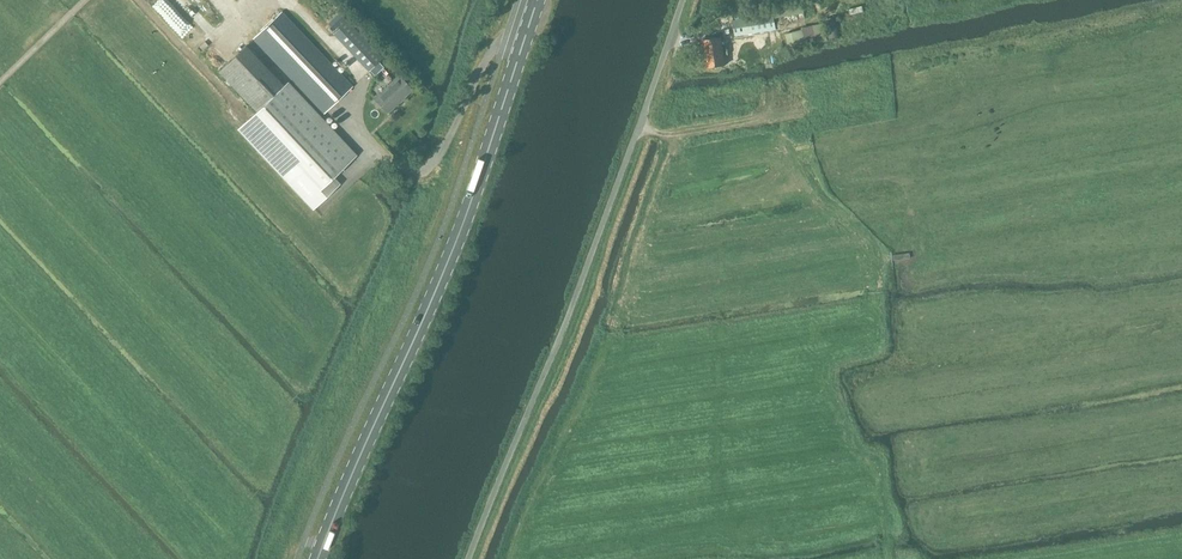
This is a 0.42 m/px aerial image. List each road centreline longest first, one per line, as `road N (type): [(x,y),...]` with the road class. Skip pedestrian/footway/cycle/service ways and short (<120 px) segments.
road 1 (primary): [(319,558),(428,317),(536,0)]
road 2 (track): [(0,86),(84,0)]

